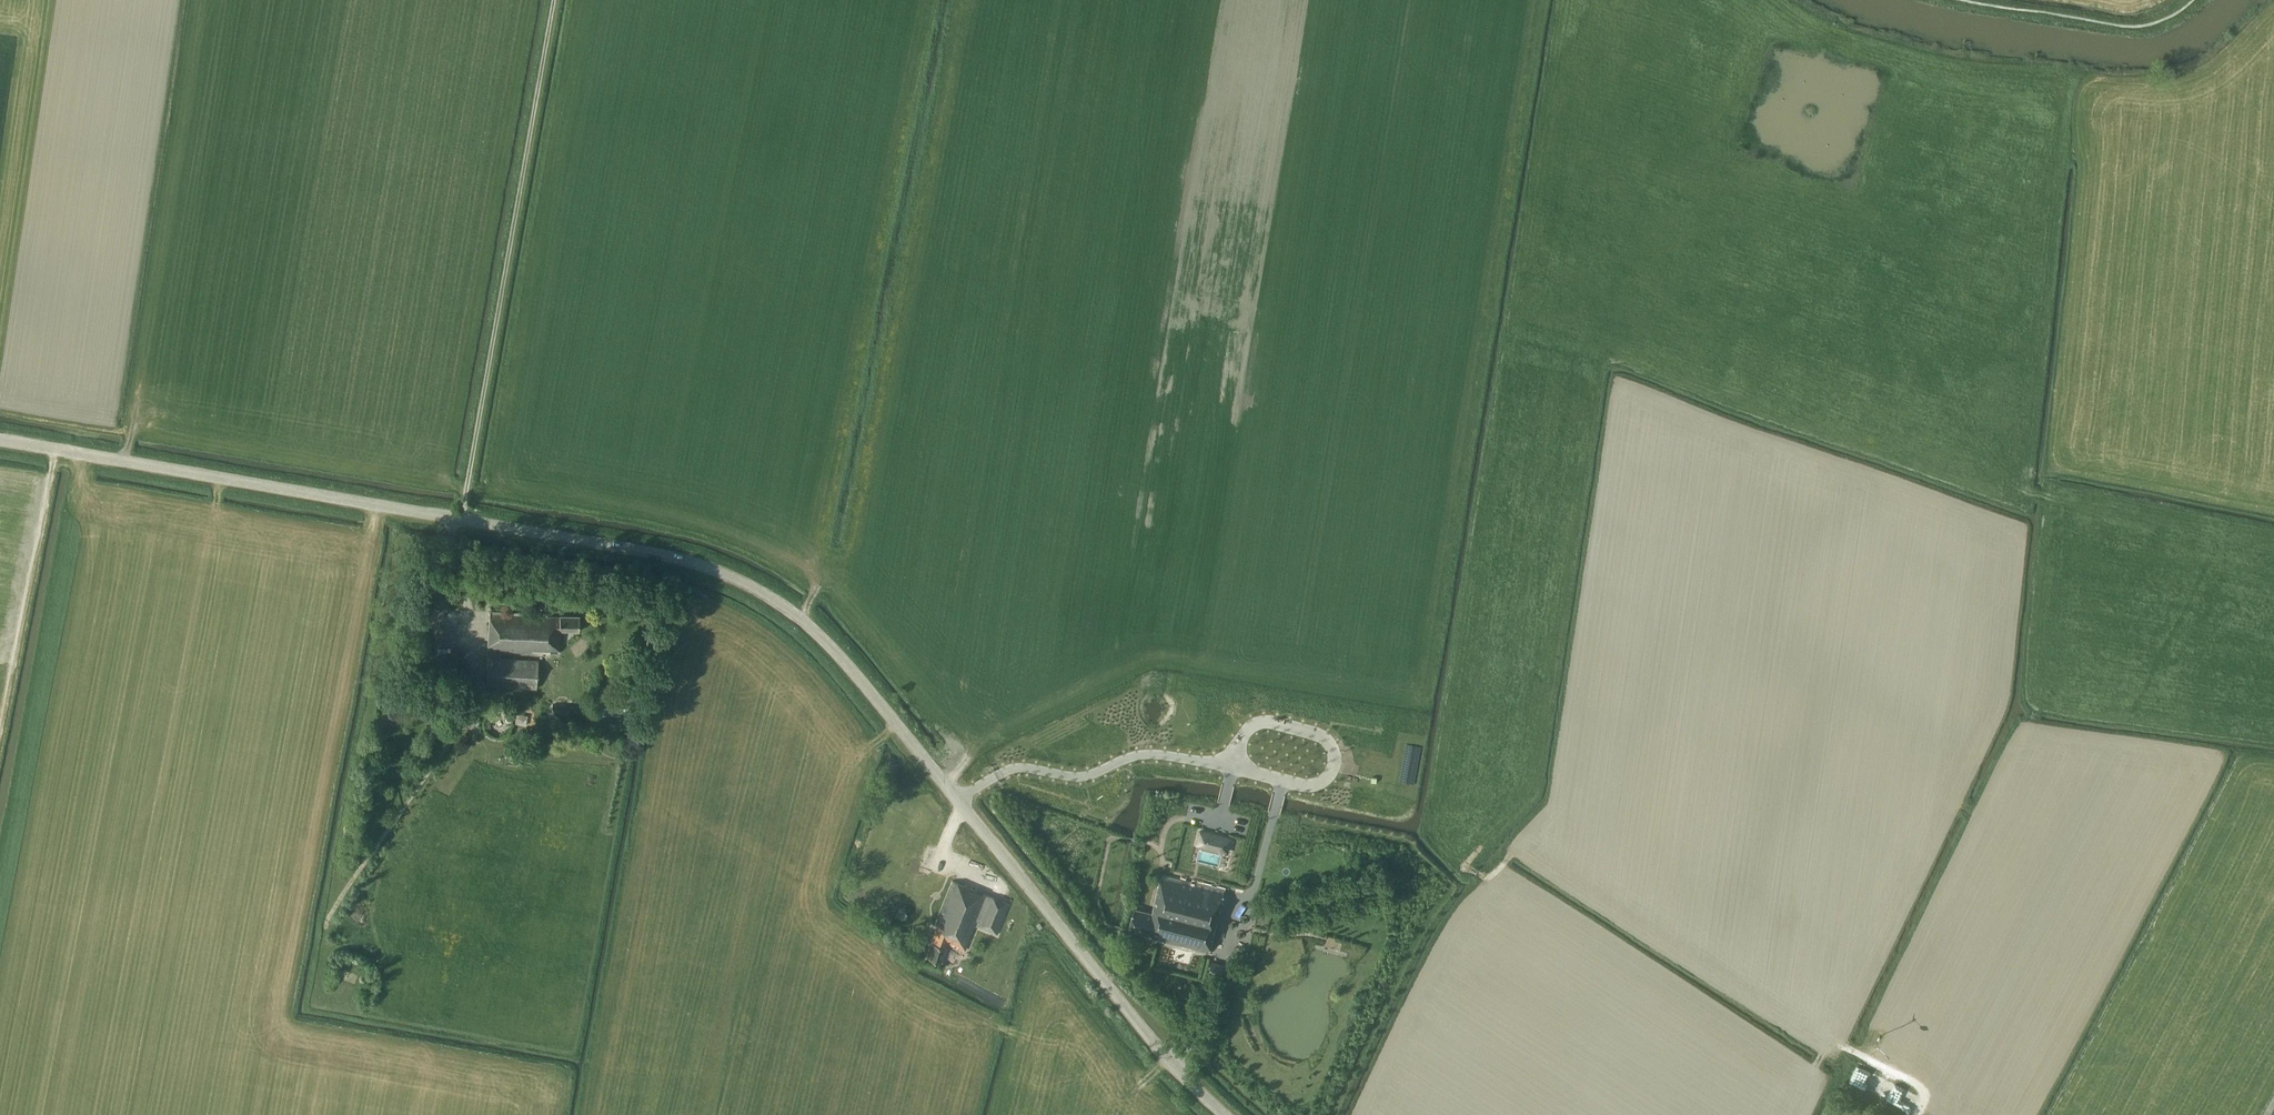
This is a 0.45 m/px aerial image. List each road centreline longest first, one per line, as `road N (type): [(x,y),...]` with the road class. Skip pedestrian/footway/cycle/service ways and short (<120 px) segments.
road 1 (tertiary): [(1226,1114),(1172,1067),(842,657),(757,589),(681,558),(0,439)]

